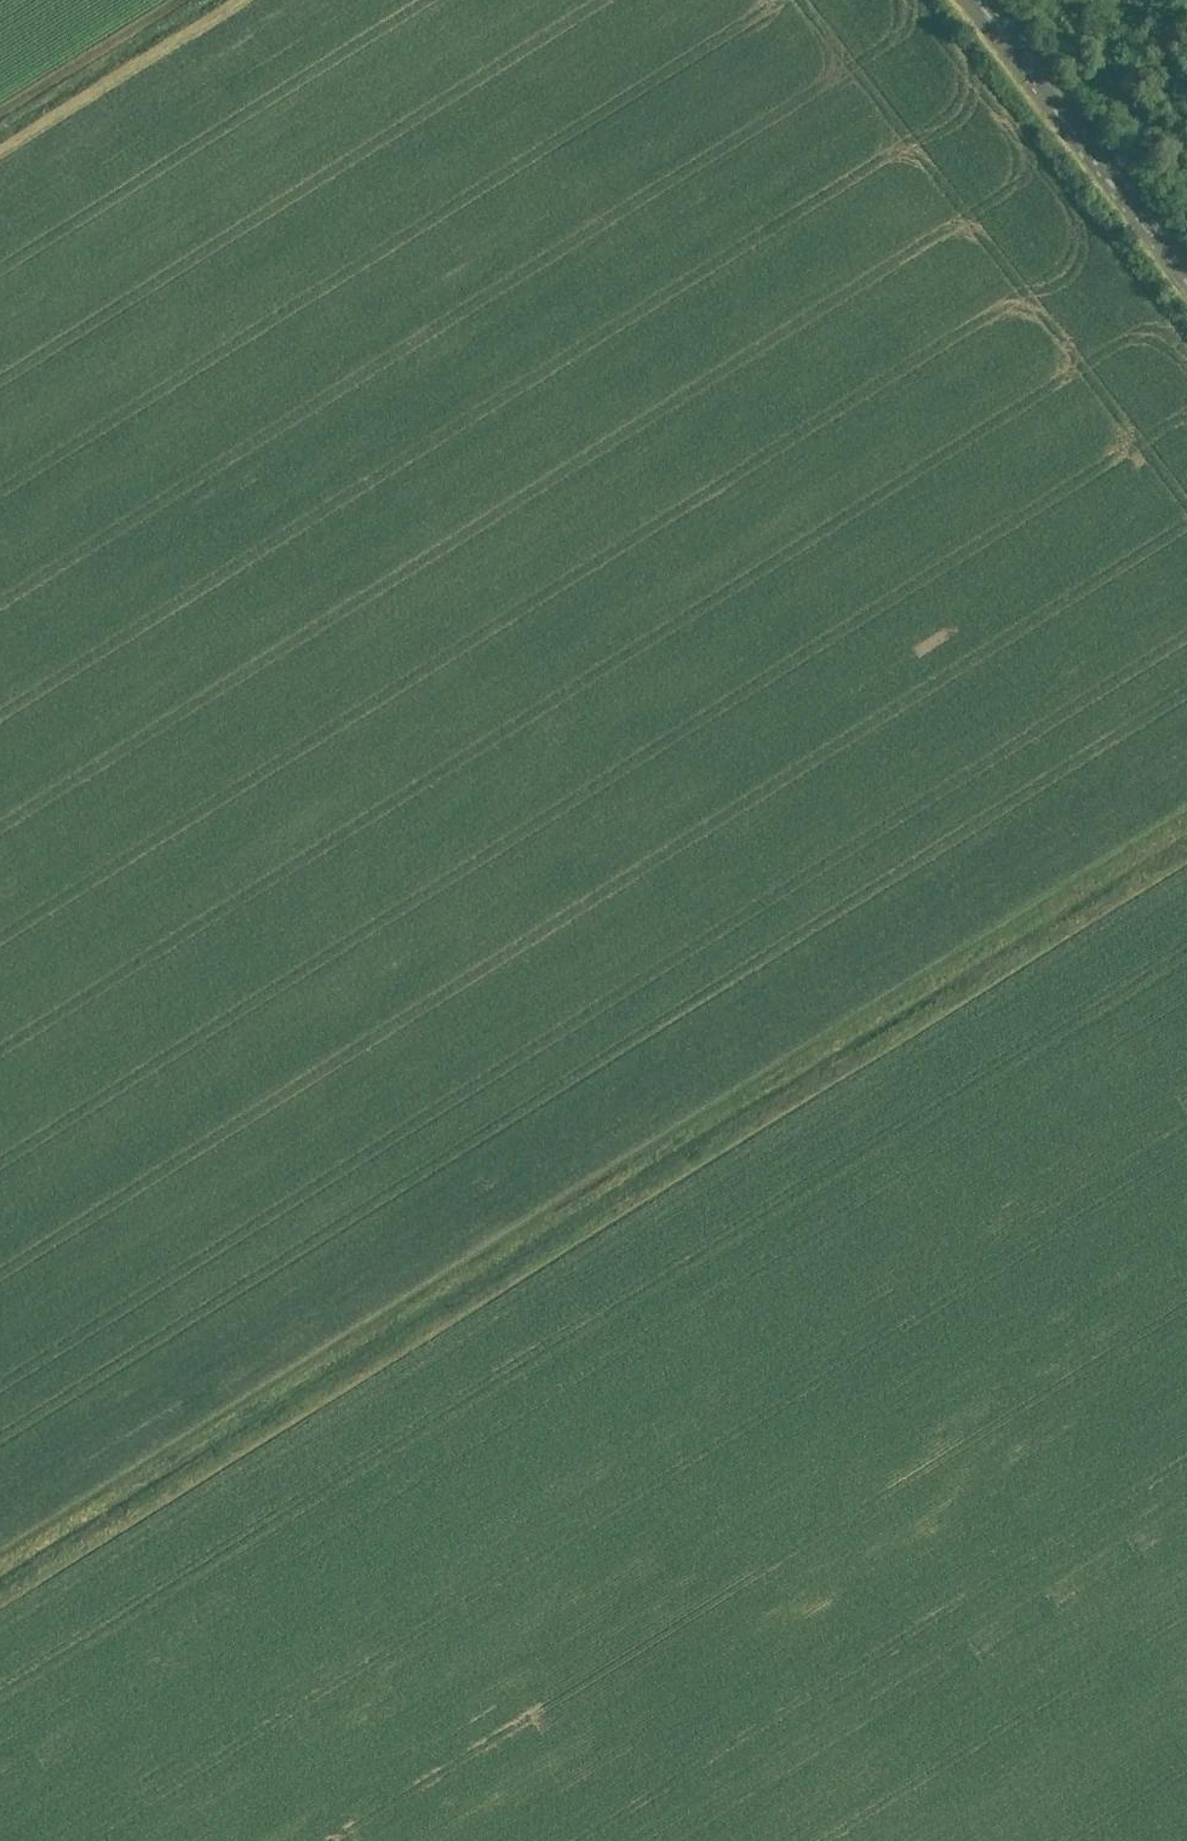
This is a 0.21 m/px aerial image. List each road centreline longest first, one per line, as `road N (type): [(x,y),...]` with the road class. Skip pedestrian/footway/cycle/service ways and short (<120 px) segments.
road 1 (unclassified): [(974,0),(1186,273)]

